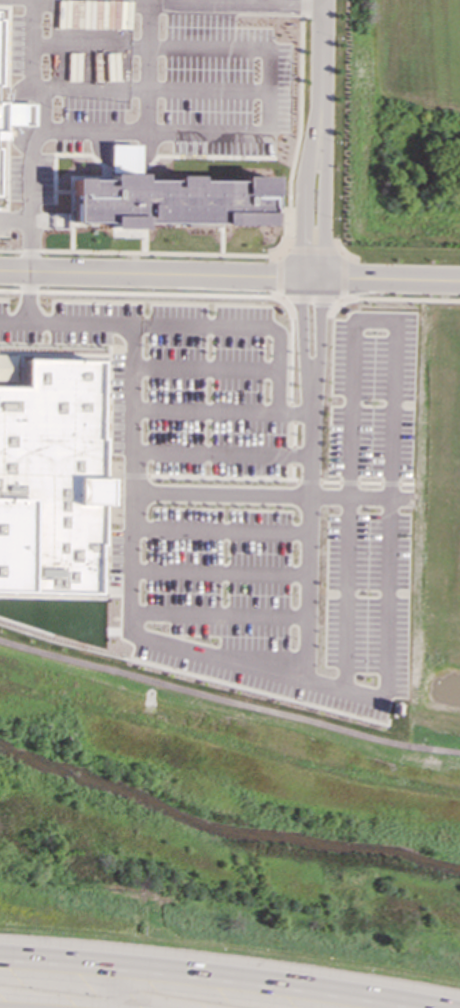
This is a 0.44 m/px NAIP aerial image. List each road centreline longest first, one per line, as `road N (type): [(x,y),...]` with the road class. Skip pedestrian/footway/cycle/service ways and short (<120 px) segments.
road 1 (residential): [(0,271),(459,281)]
road 2 (motorway): [(413,1007),(0,958)]
road 3 (residential): [(317,137),(304,171),(296,278)]
road 4 (residential): [(320,278),(324,171),(317,137)]
road 5 (residential): [(323,0),(317,137)]

